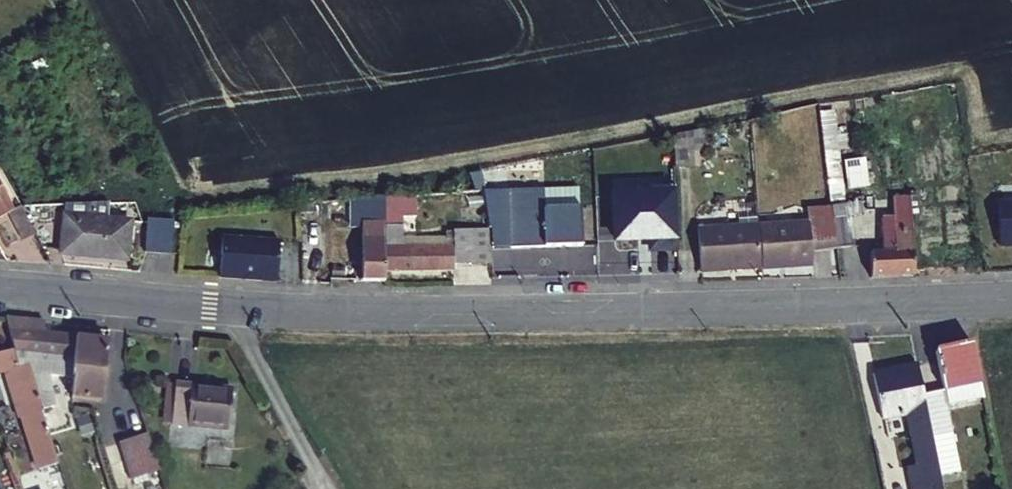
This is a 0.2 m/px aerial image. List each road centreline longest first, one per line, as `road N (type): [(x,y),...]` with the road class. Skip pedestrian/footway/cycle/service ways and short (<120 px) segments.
road 1 (tertiary): [(0,282),(407,328),(1011,296)]

